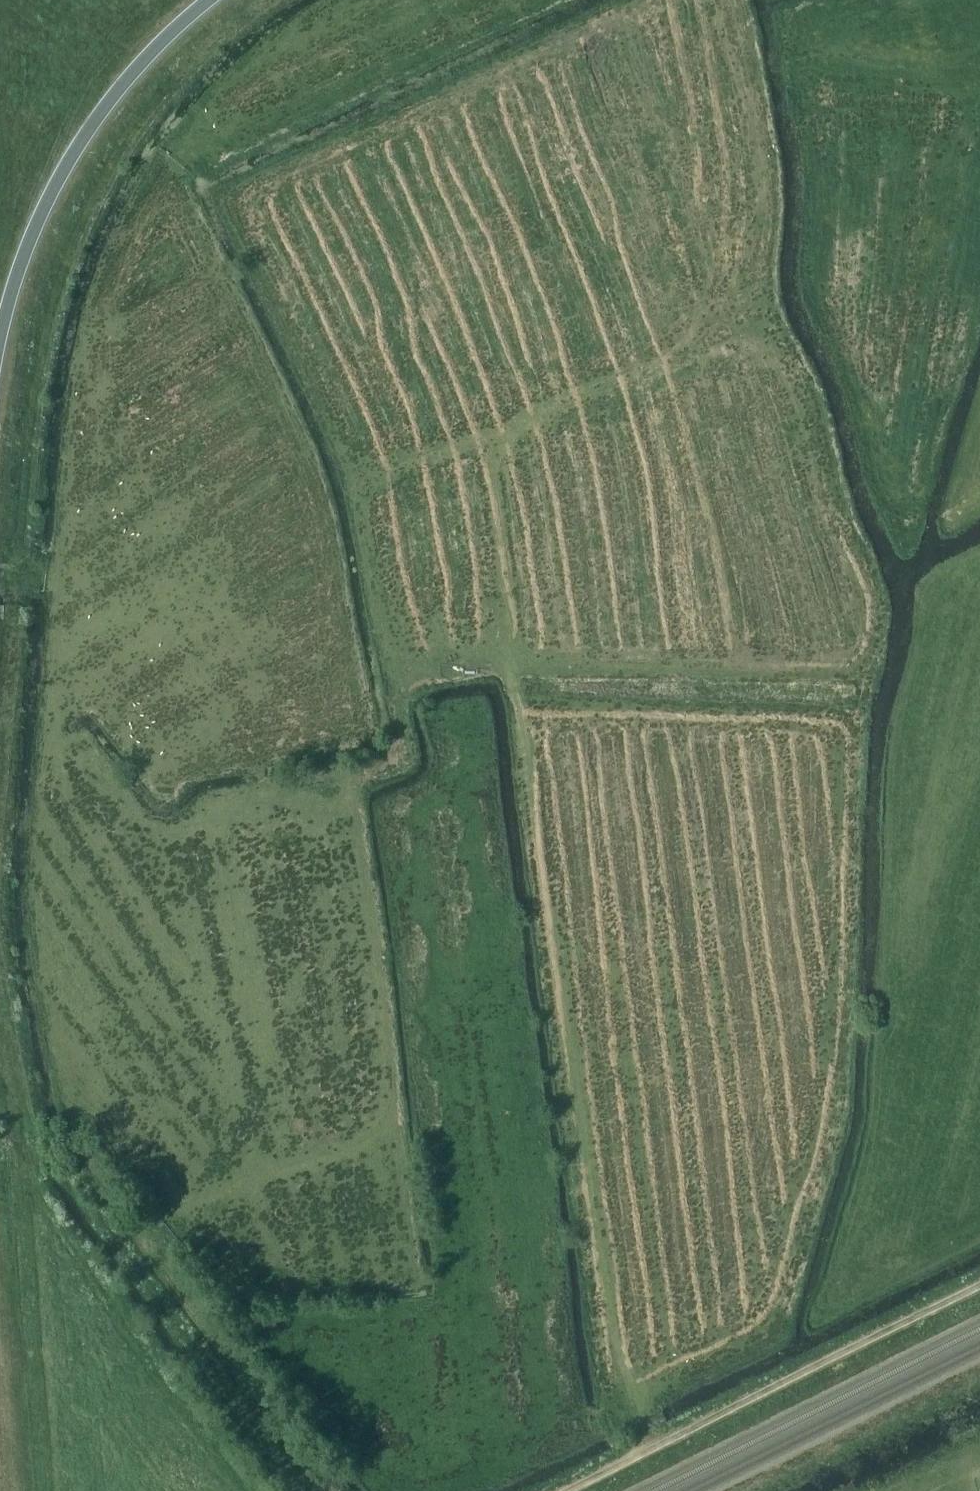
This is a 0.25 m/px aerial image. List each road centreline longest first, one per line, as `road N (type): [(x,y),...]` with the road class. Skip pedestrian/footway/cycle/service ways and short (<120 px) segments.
road 1 (track): [(556,1490),(979,1281)]
road 2 (track): [(322,1490),(75,1155)]
road 3 (trunk): [(0,338),(38,224),(86,136),(131,76),(209,0)]

